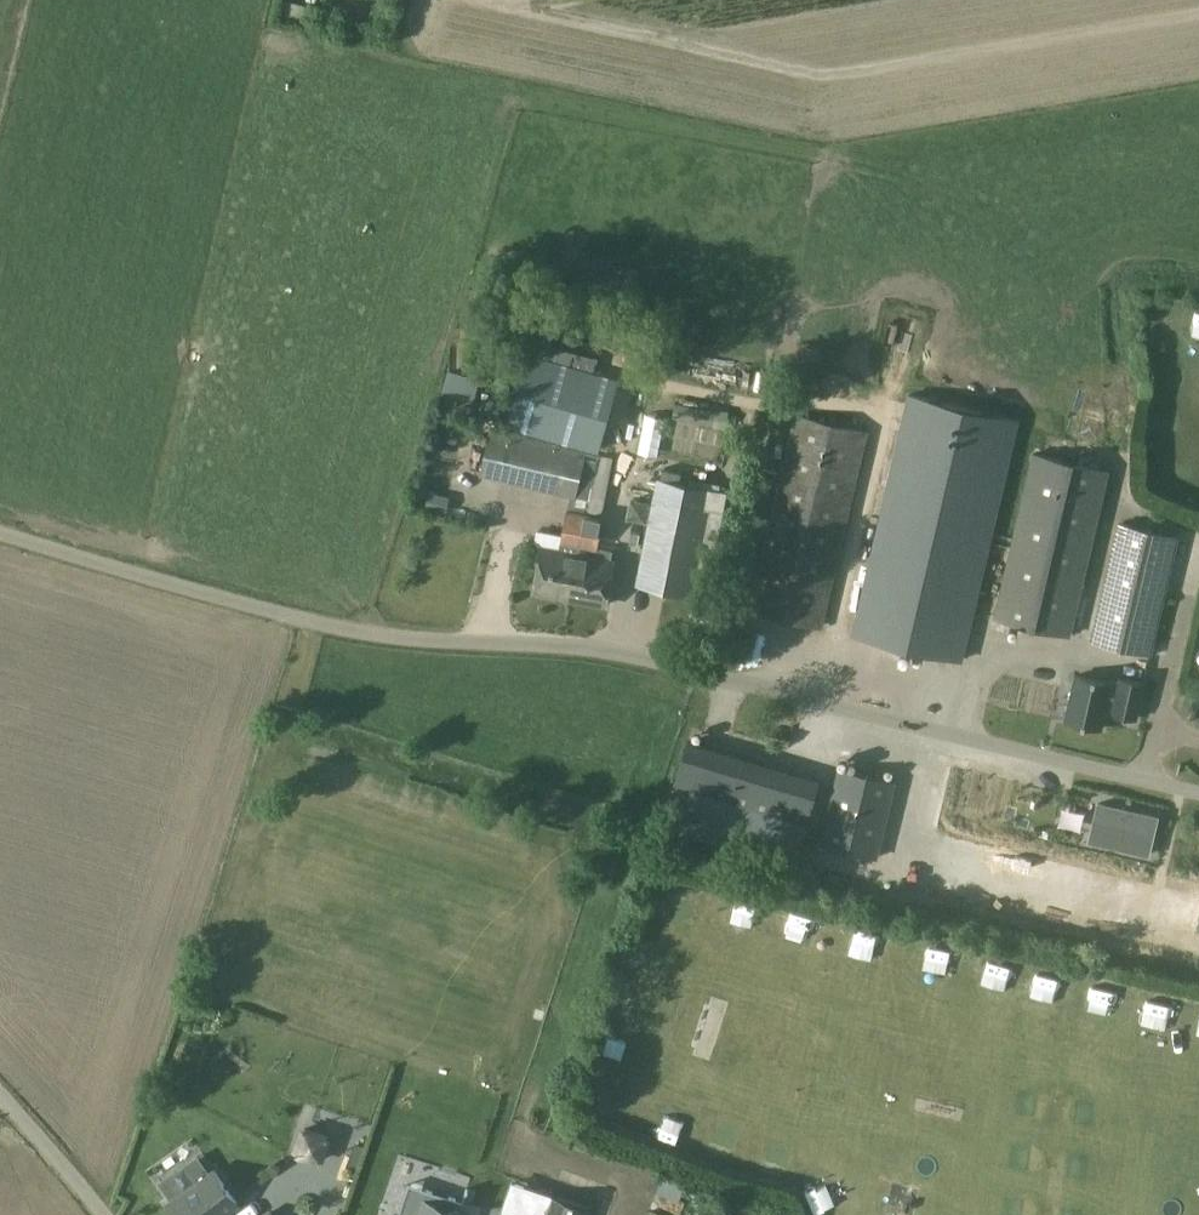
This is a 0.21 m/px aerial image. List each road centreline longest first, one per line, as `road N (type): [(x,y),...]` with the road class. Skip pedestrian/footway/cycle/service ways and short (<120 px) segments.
road 1 (unclassified): [(1198,797),(584,650),(368,638),(0,531)]
road 2 (unclassified): [(94,1214),(0,1100)]

